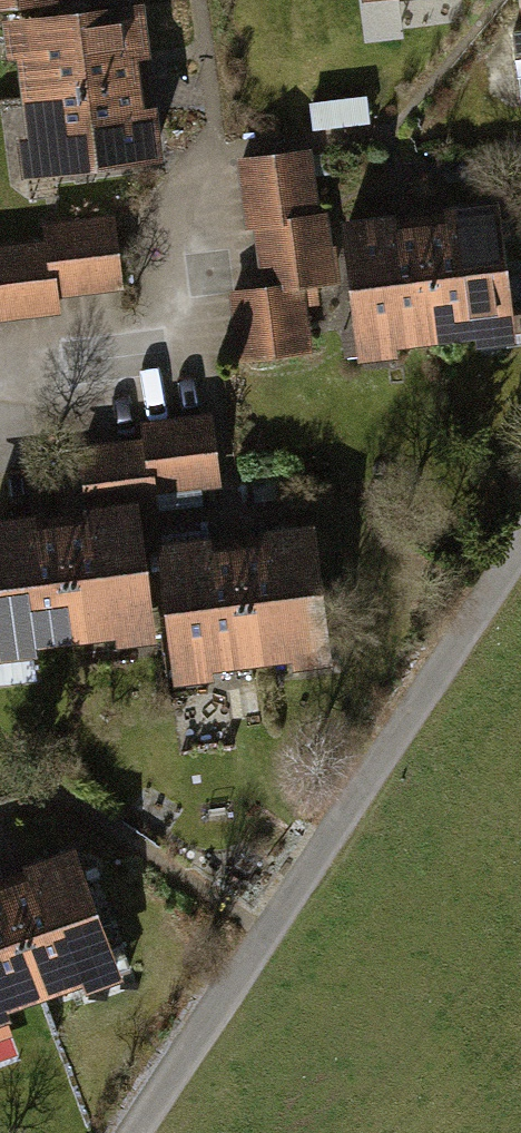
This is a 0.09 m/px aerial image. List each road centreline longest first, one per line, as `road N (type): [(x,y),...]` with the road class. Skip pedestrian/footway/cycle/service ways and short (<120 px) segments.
road 1 (track): [(520,548),(145,1132)]
road 2 (residential): [(0,412),(179,392),(210,191)]

